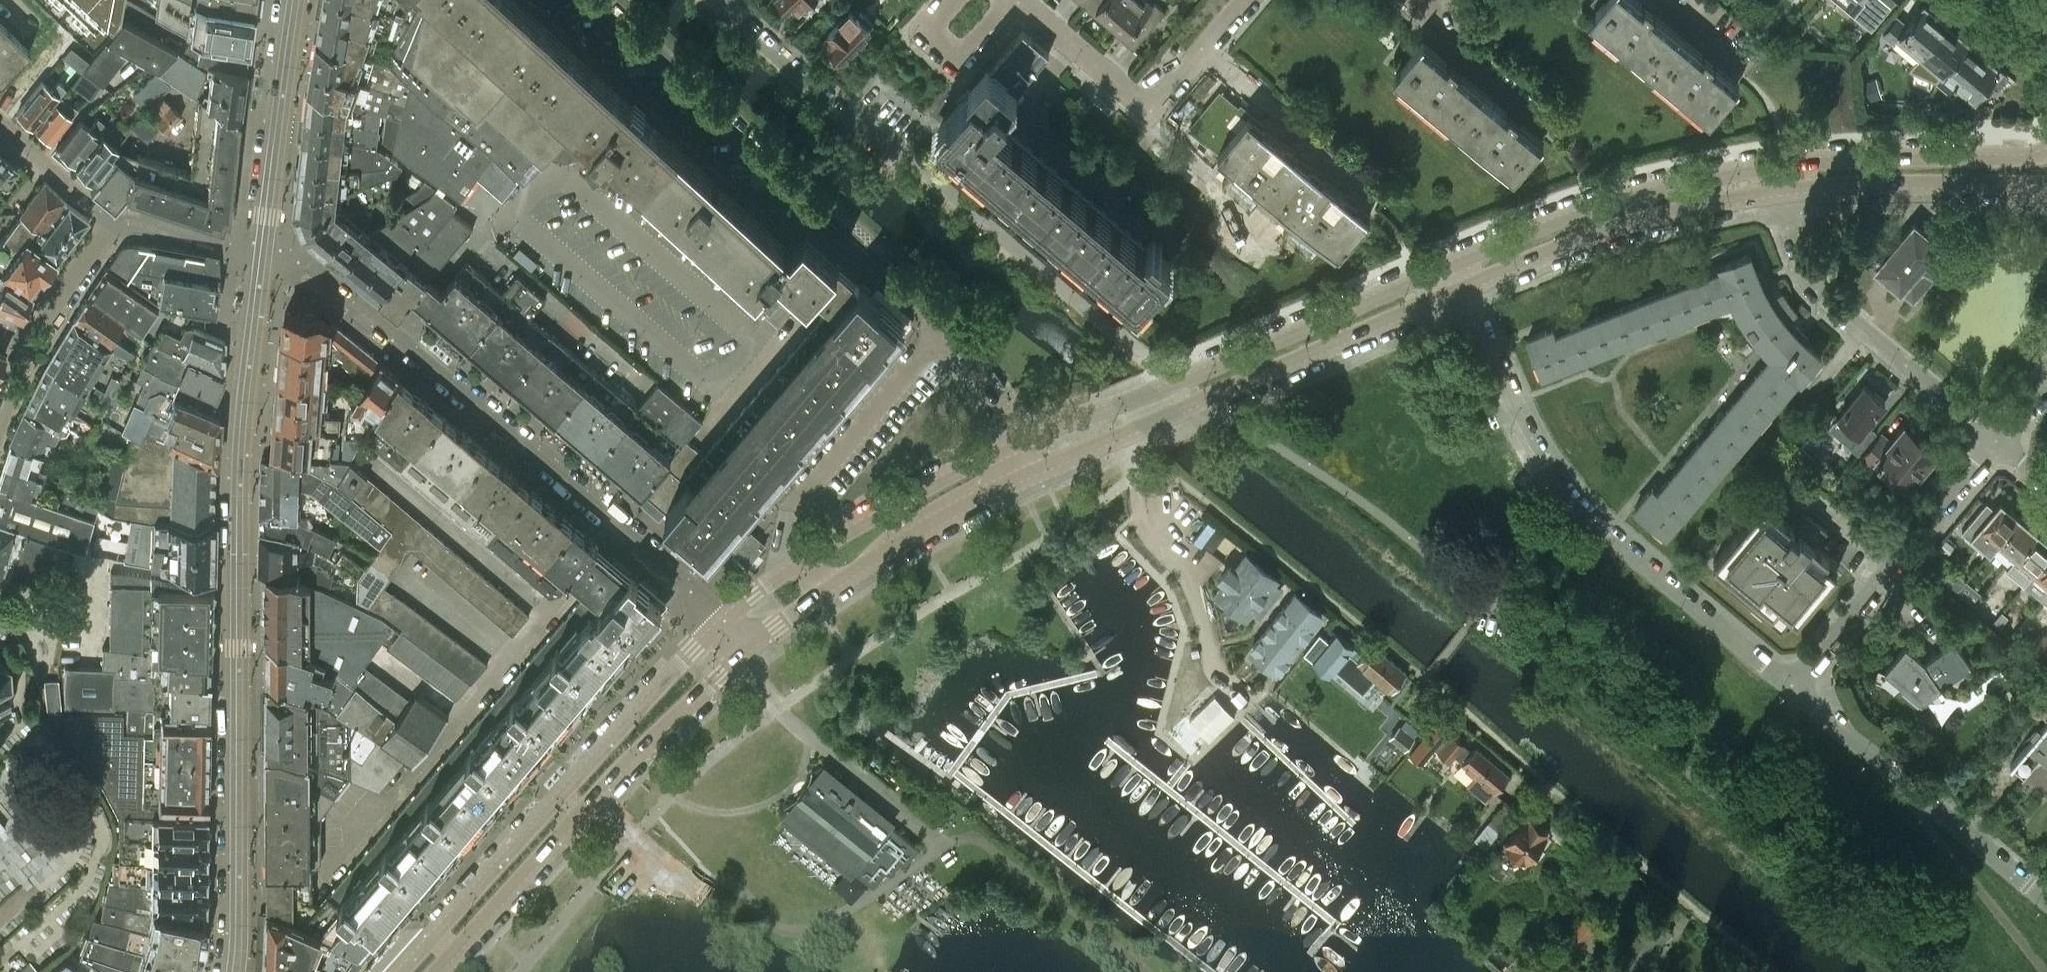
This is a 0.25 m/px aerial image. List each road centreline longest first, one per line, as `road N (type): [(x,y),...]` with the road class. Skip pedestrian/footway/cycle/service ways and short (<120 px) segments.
road 1 (residential): [(264,251),(239,472),(235,971)]
road 2 (residential): [(264,251),(308,263),(726,620)]
road 3 (residential): [(1791,686),(1576,503),(1529,438),(1460,286)]
road 4 (unclassified): [(943,326),(593,0)]
road 5 (tertiary): [(1452,267),(1022,442)]
road 6 (tertiary): [(1035,468),(1460,286)]
road 7 (tertiary): [(451,950),(612,772),(755,637)]
road 8 (tertiary): [(726,620),(435,935)]
road 9 (tertiary): [(1773,165),(1588,206),(1452,267)]
road 10 (residential): [(1993,440),(1816,289),(1779,191)]
road 11 (tertiary): [(1460,286),(1642,220),(1779,191)]
road 12 (residential): [(2046,901),(1791,686)]
road 13 (residential): [(1791,686),(1993,440)]
road 14 (residential): [(943,326),(788,510),(788,556),(796,567)]
road 15 (tertiary): [(2046,148),(1773,165)]
road 16 (tertiary): [(1779,191),(2046,183)]
road 17 (tertiary): [(1022,442),(796,567)]
road 18 (residential): [(295,0),(264,251)]
road 19 (residential): [(1203,52),(1152,109),(1017,0)]
road 20 (residential): [(899,149),(866,133),(718,0)]
road 21 (tertiary): [(835,580),(1035,468)]
road 22 (residential): [(1376,199),(1203,52)]
road 23 (residential): [(1542,124),(1436,29),(1425,0)]
road 24 (residential): [(114,226),(0,118)]
road 25 (residential): [(114,226),(162,225),(264,251)]
road 26 (residential): [(26,339),(114,226)]
road 27 (unclassified): [(1022,442),(943,326)]

